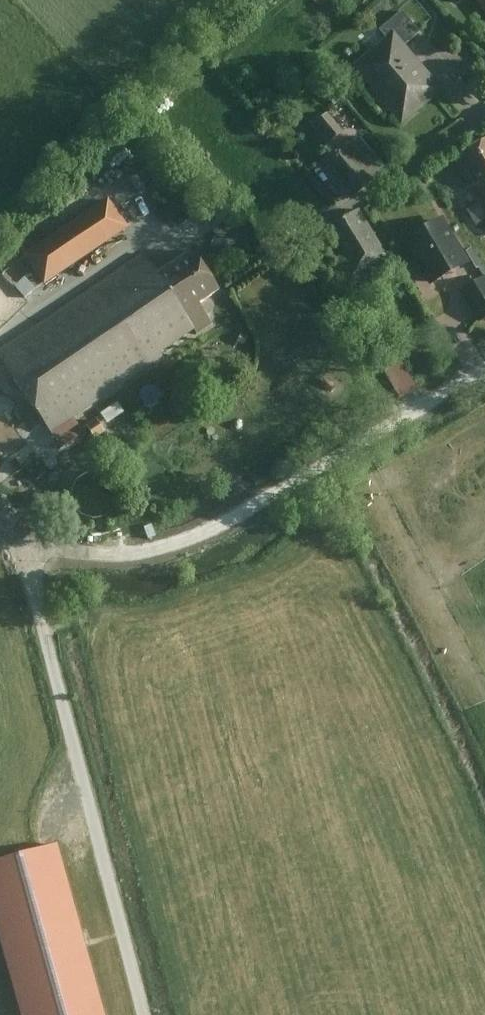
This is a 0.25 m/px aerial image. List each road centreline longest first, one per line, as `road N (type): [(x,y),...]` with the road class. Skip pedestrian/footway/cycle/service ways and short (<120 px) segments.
road 1 (residential): [(40,551),(120,561),(205,537),(484,371)]
road 2 (unclassified): [(40,551),(35,593),(136,1014)]
road 3 (residential): [(484,124),(306,237)]

